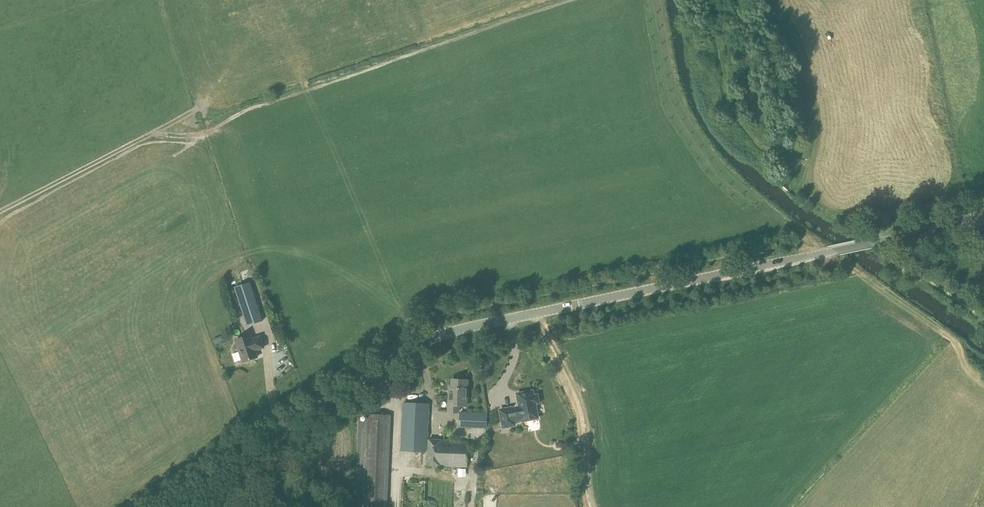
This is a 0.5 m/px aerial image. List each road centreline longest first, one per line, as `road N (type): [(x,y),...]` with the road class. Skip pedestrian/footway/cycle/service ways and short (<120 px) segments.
road 1 (tertiary): [(174,506),(384,363),(442,333),(983,219)]
road 2 (track): [(983,384),(963,369),(951,339),(822,253),(777,213)]
road 3 (track): [(590,506),(583,411),(539,312)]
road 4 (track): [(779,0),(815,112),(808,164)]
road 5 (track): [(881,241),(808,194),(803,162)]

